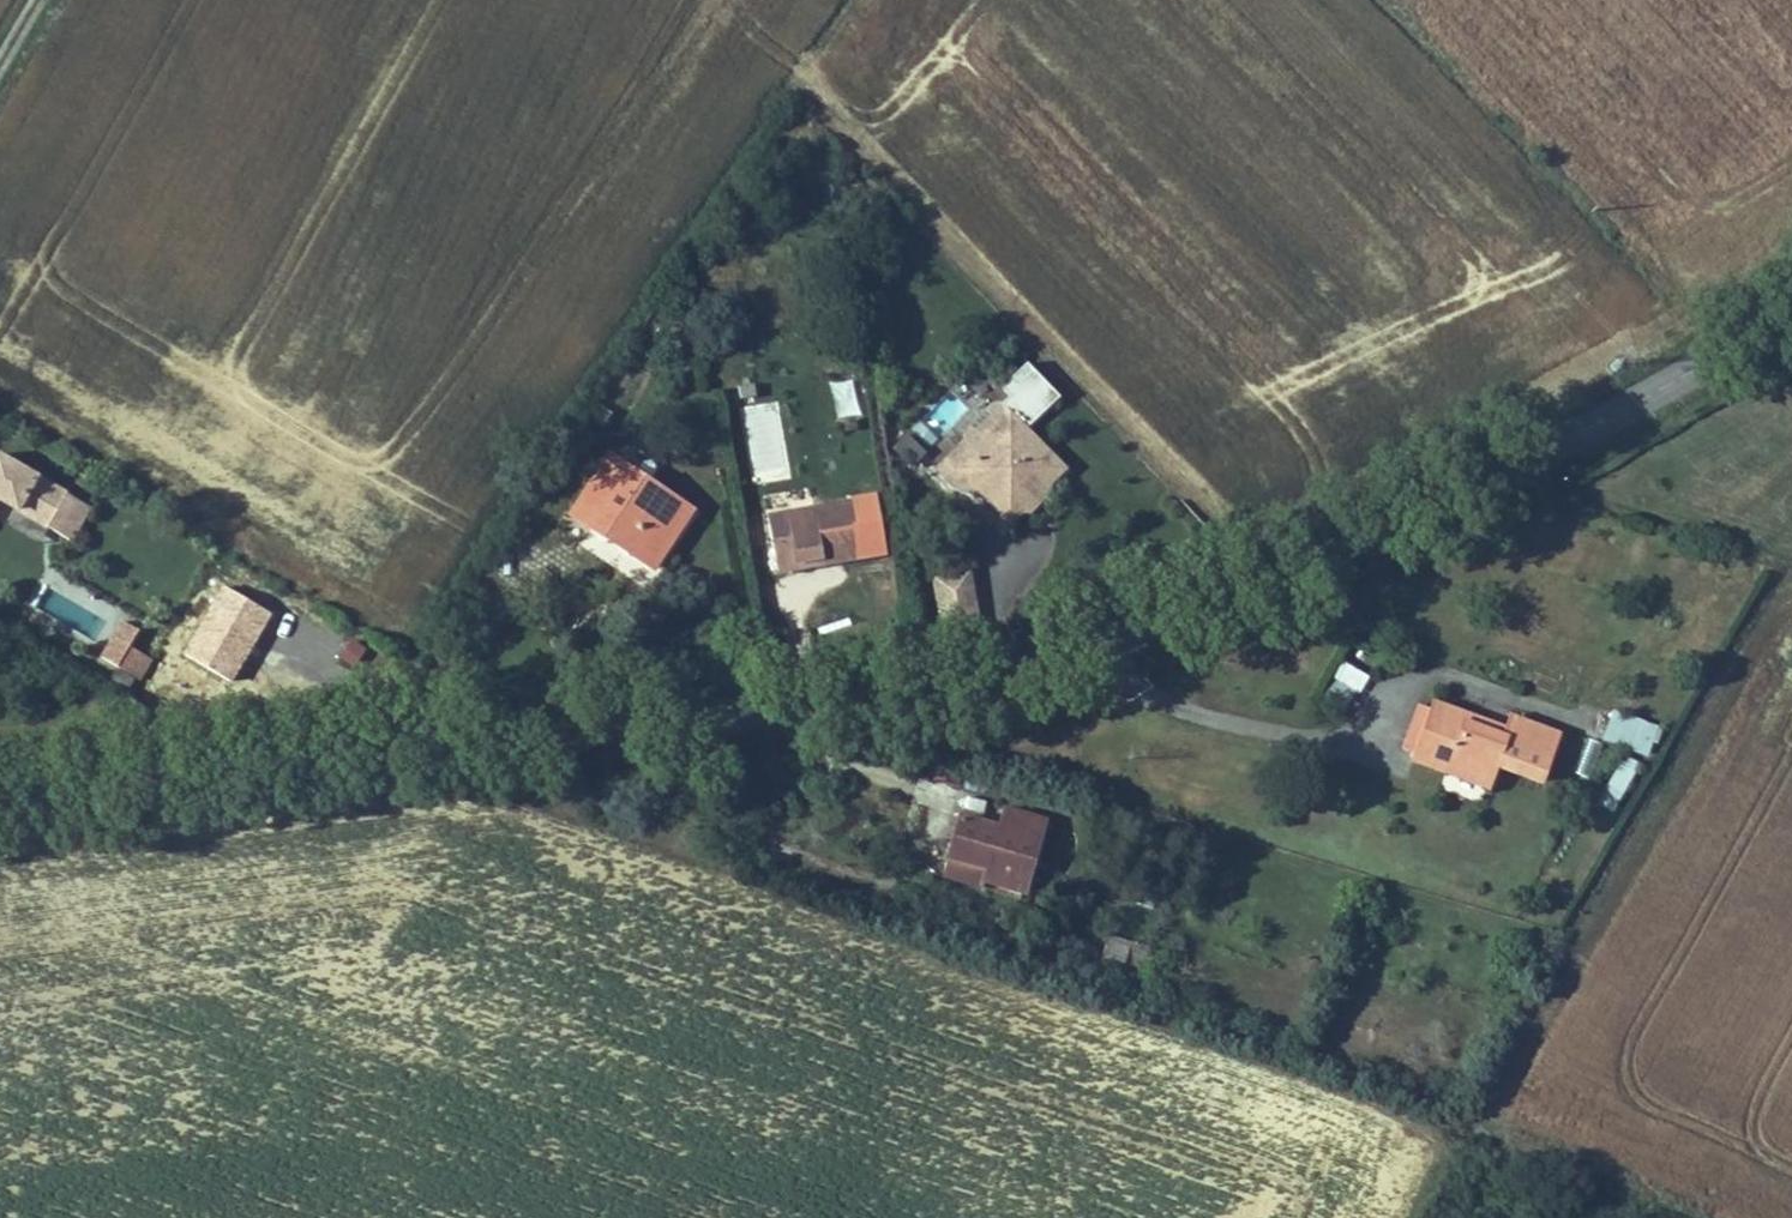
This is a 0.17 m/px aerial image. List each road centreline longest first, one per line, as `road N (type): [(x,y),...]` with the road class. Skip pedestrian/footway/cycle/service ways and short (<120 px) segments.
road 1 (secondary): [(0,792),(437,743),(846,715),(1002,685),(1306,569),(1671,385),(1791,312)]

